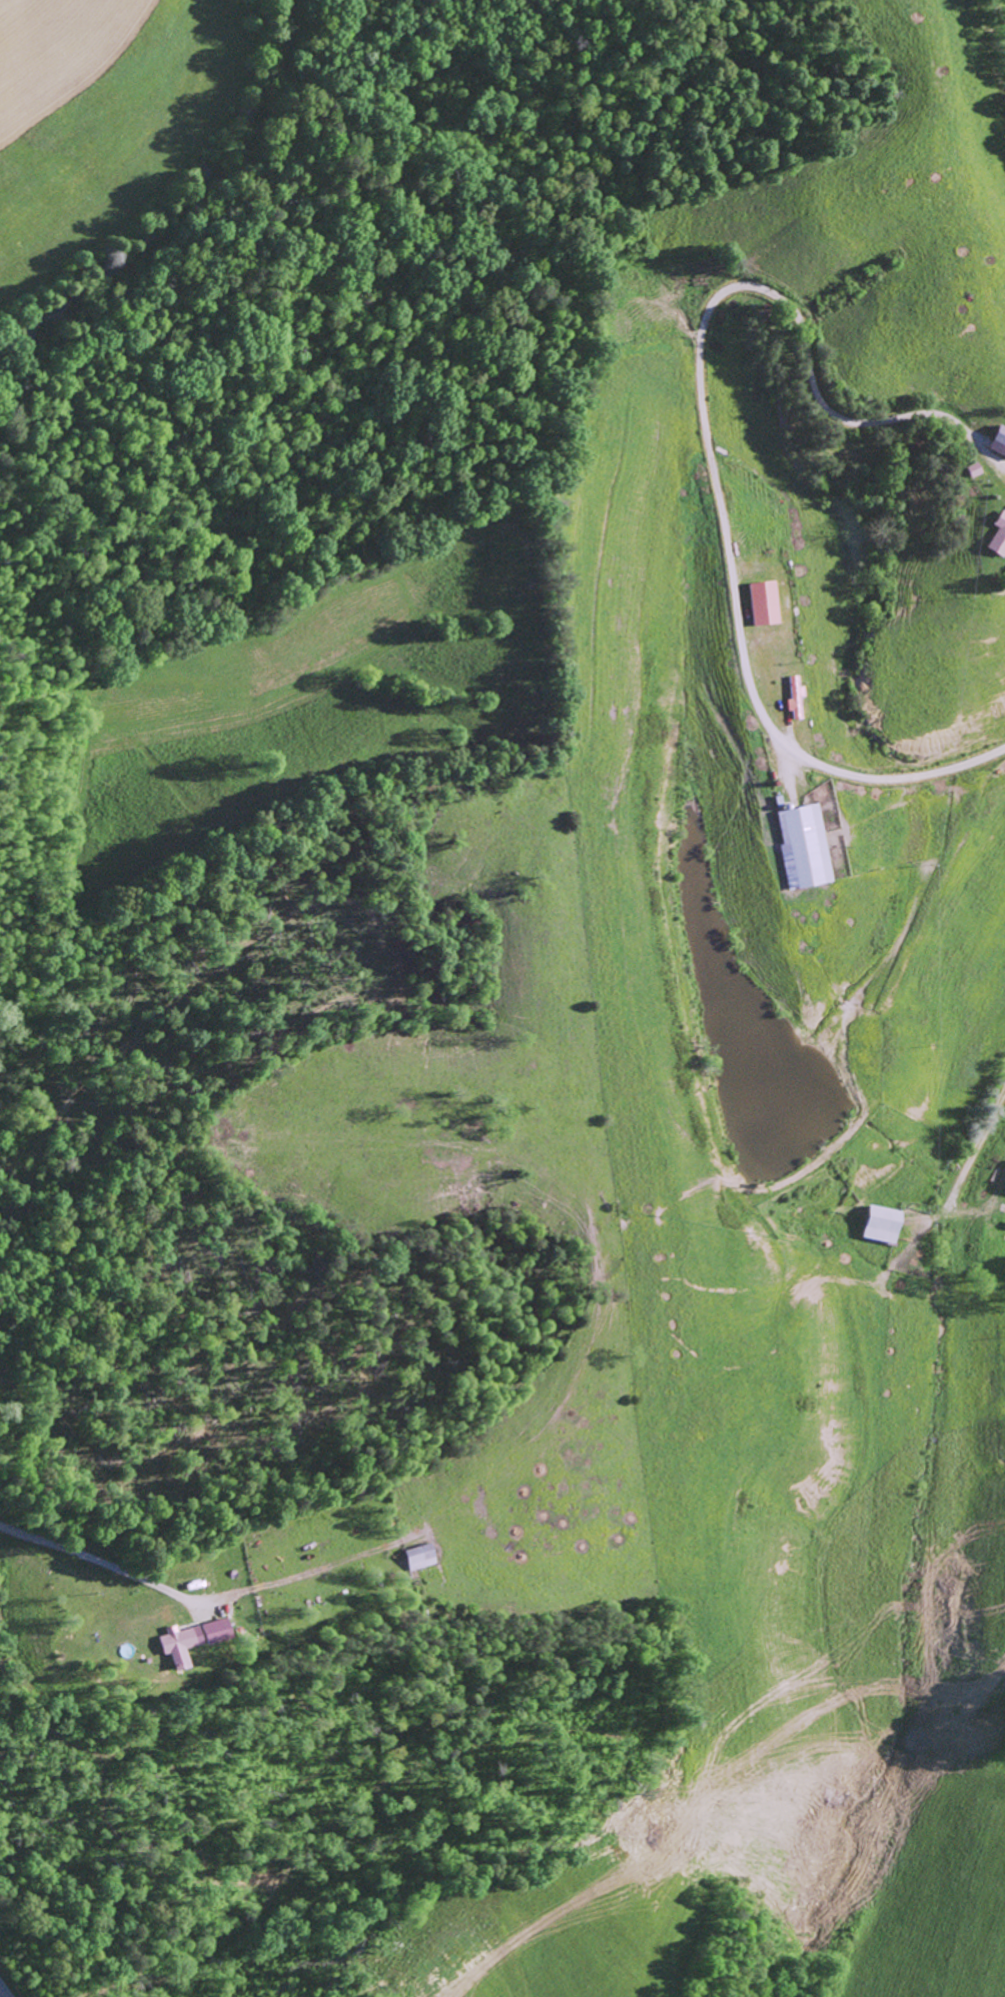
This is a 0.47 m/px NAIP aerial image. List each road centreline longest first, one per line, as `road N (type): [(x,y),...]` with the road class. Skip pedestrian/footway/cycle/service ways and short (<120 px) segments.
road 1 (trunk): [(476,1996),(1004,1594)]

